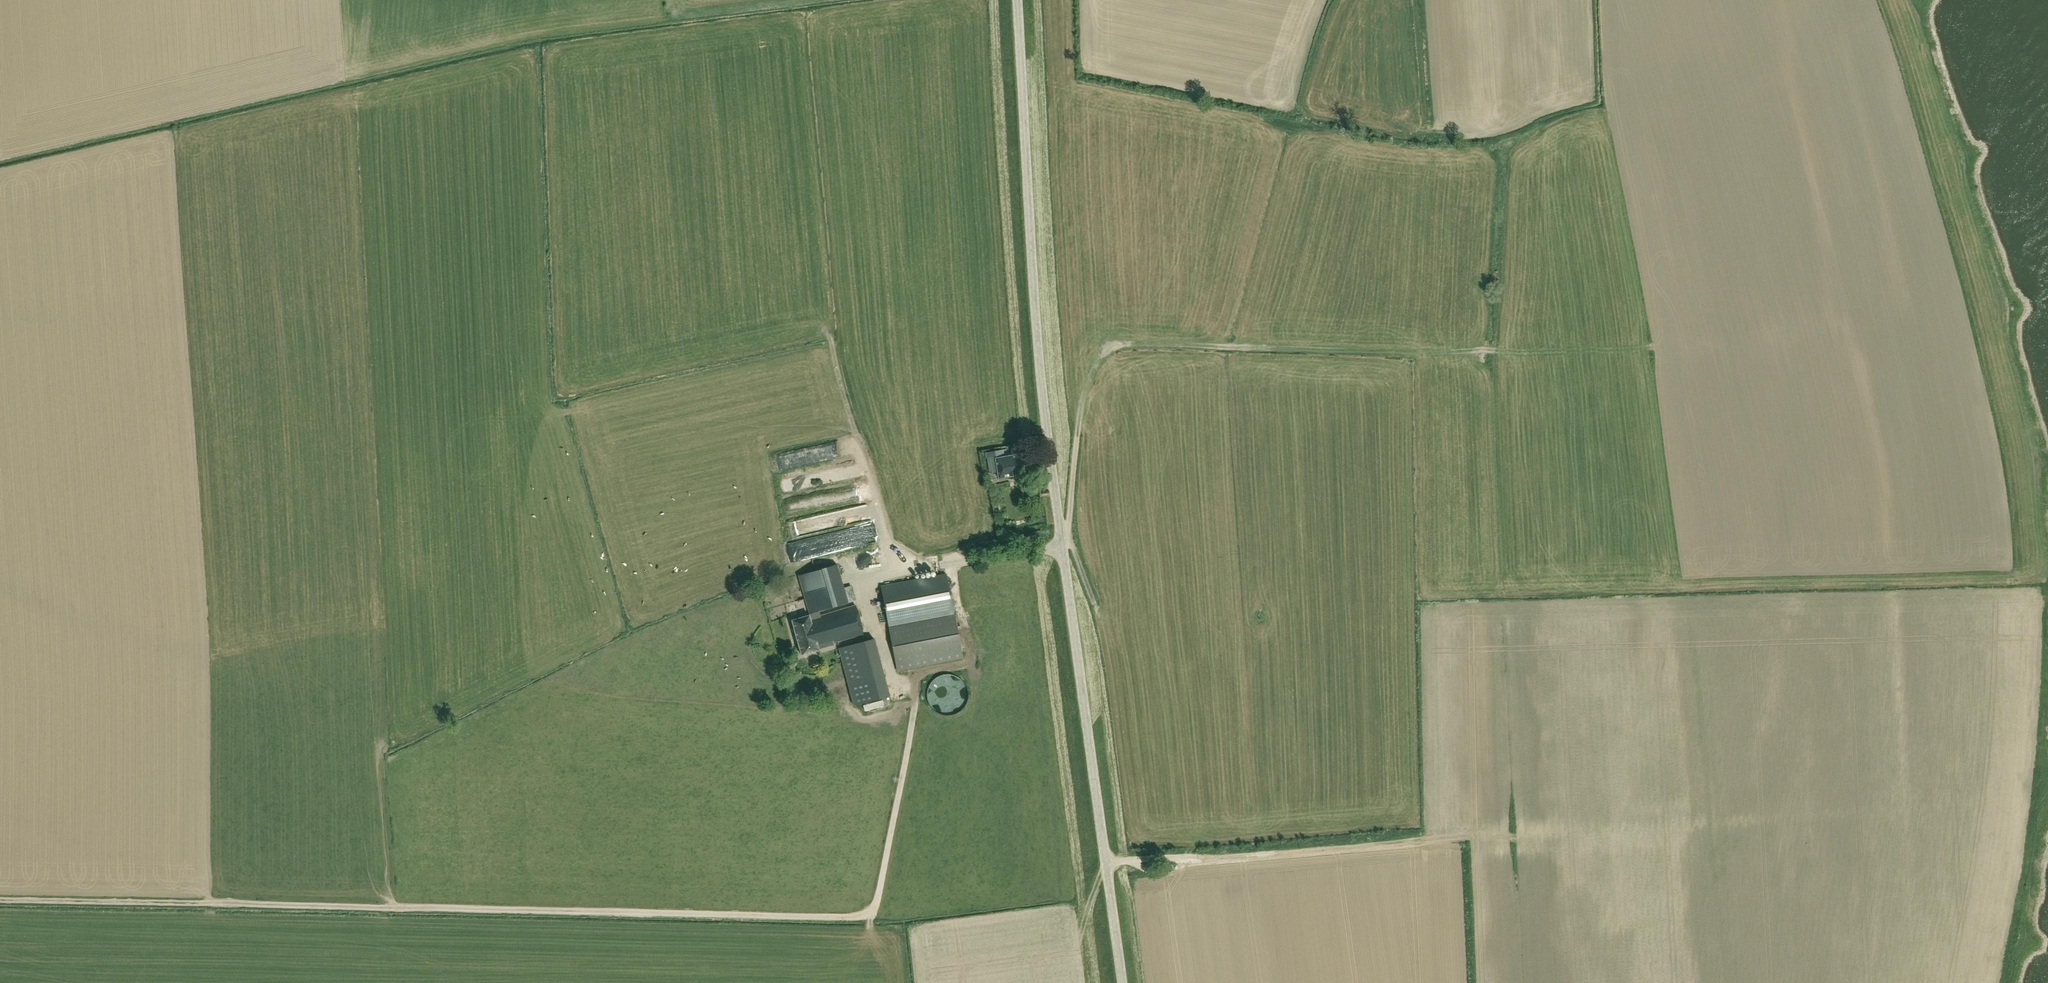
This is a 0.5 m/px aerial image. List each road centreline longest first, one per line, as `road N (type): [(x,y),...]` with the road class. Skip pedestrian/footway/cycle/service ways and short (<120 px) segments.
road 1 (tertiary): [(1122,982),(1039,346),(1018,0)]

